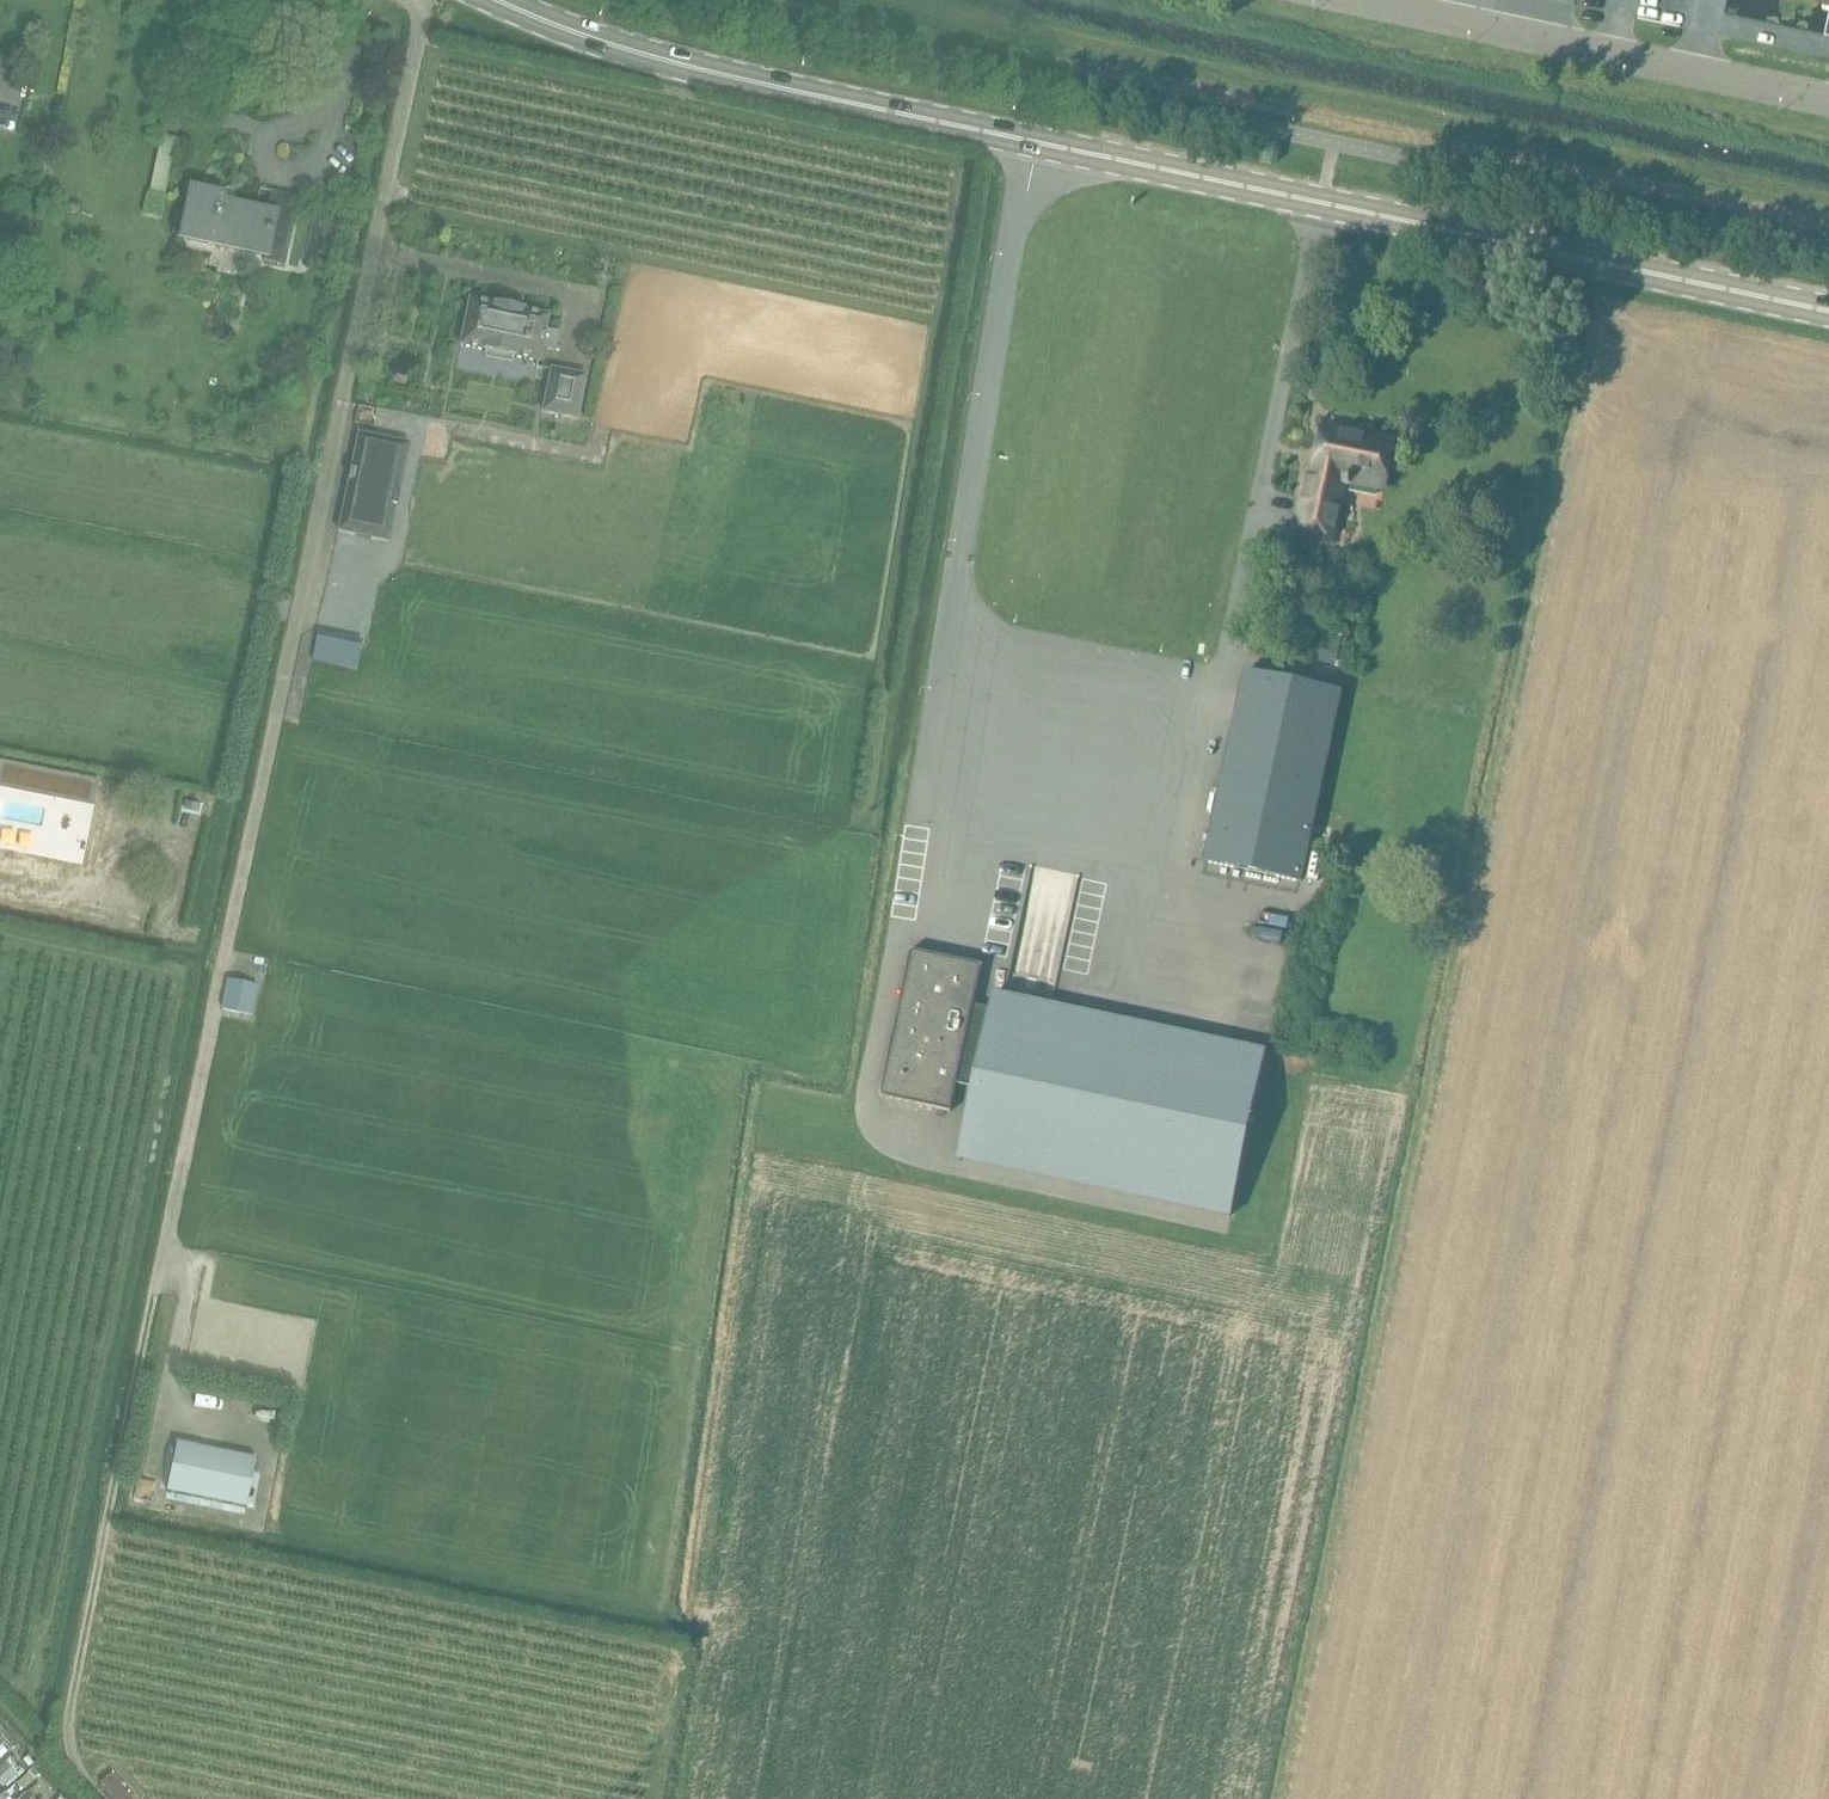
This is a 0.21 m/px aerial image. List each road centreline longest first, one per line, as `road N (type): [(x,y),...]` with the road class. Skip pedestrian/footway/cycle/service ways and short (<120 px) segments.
road 1 (primary): [(1828,312),(752,81),(589,38),(495,0)]
road 2 (track): [(654,1798),(679,1656),(105,1535)]
road 3 (track): [(154,1294),(69,1720),(75,1759),(105,1798)]
road 4 (unclassified): [(1828,101),(1354,0)]
road 5 (track): [(0,938),(171,973)]

